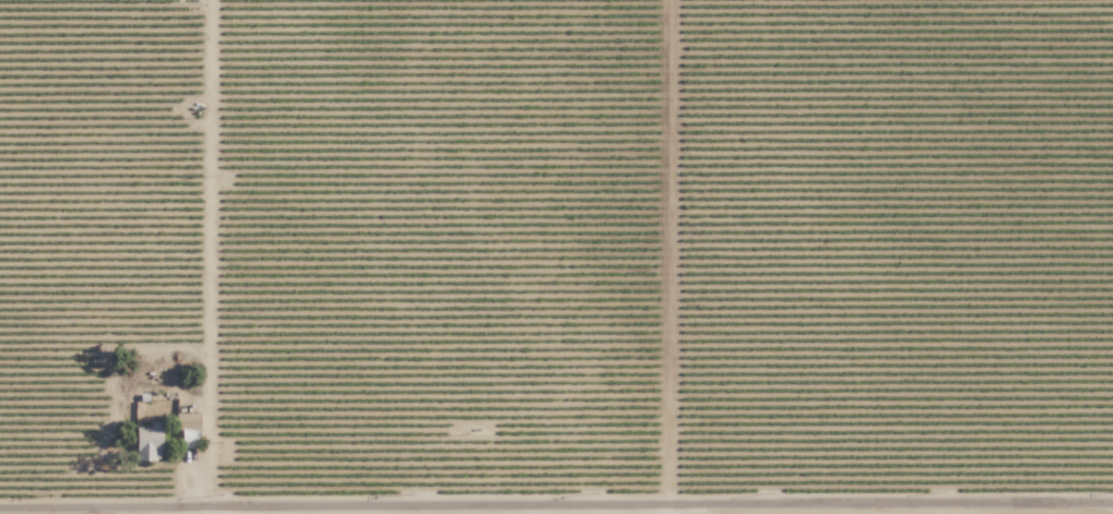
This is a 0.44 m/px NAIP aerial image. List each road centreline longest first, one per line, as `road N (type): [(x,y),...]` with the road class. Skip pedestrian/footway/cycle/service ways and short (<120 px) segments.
road 1 (residential): [(1112,509),(0,513)]

